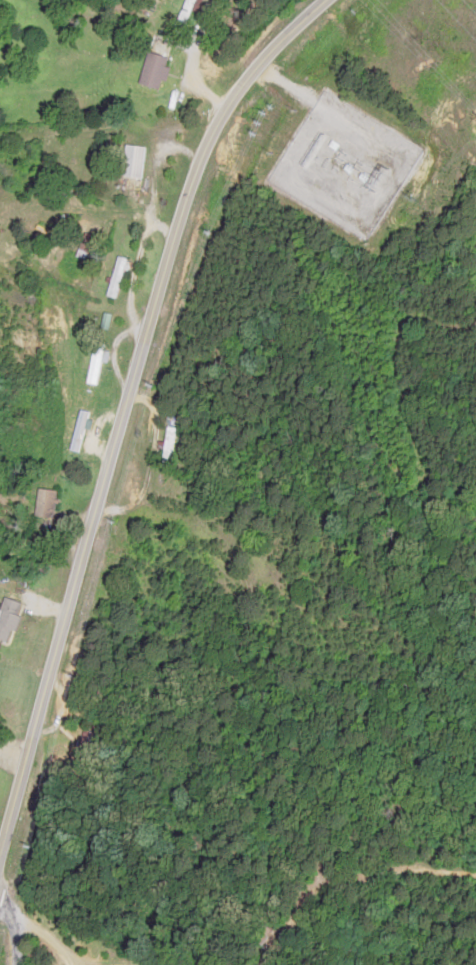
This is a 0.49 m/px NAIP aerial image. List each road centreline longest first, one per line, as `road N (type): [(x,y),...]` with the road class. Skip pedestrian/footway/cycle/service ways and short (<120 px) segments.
road 1 (secondary): [(0,847),(195,174),(250,75),(335,0)]

